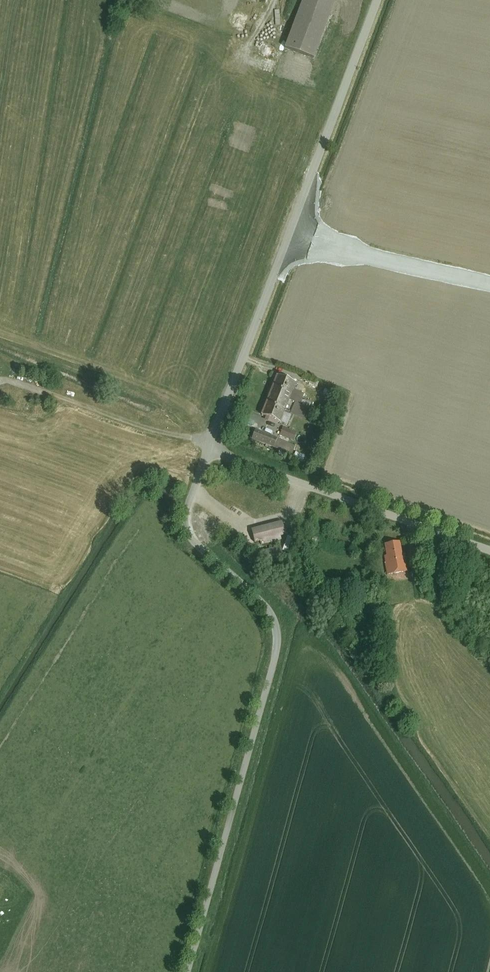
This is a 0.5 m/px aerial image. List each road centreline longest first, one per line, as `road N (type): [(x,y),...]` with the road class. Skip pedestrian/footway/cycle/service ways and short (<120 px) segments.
road 1 (unclassified): [(210,450),(189,529),(265,603),(278,648),(186,971)]
road 2 (tertiary): [(378,0),(210,450)]
road 3 (unclassified): [(210,450),(489,550)]
road 4 (track): [(7,381),(151,430),(213,443)]

